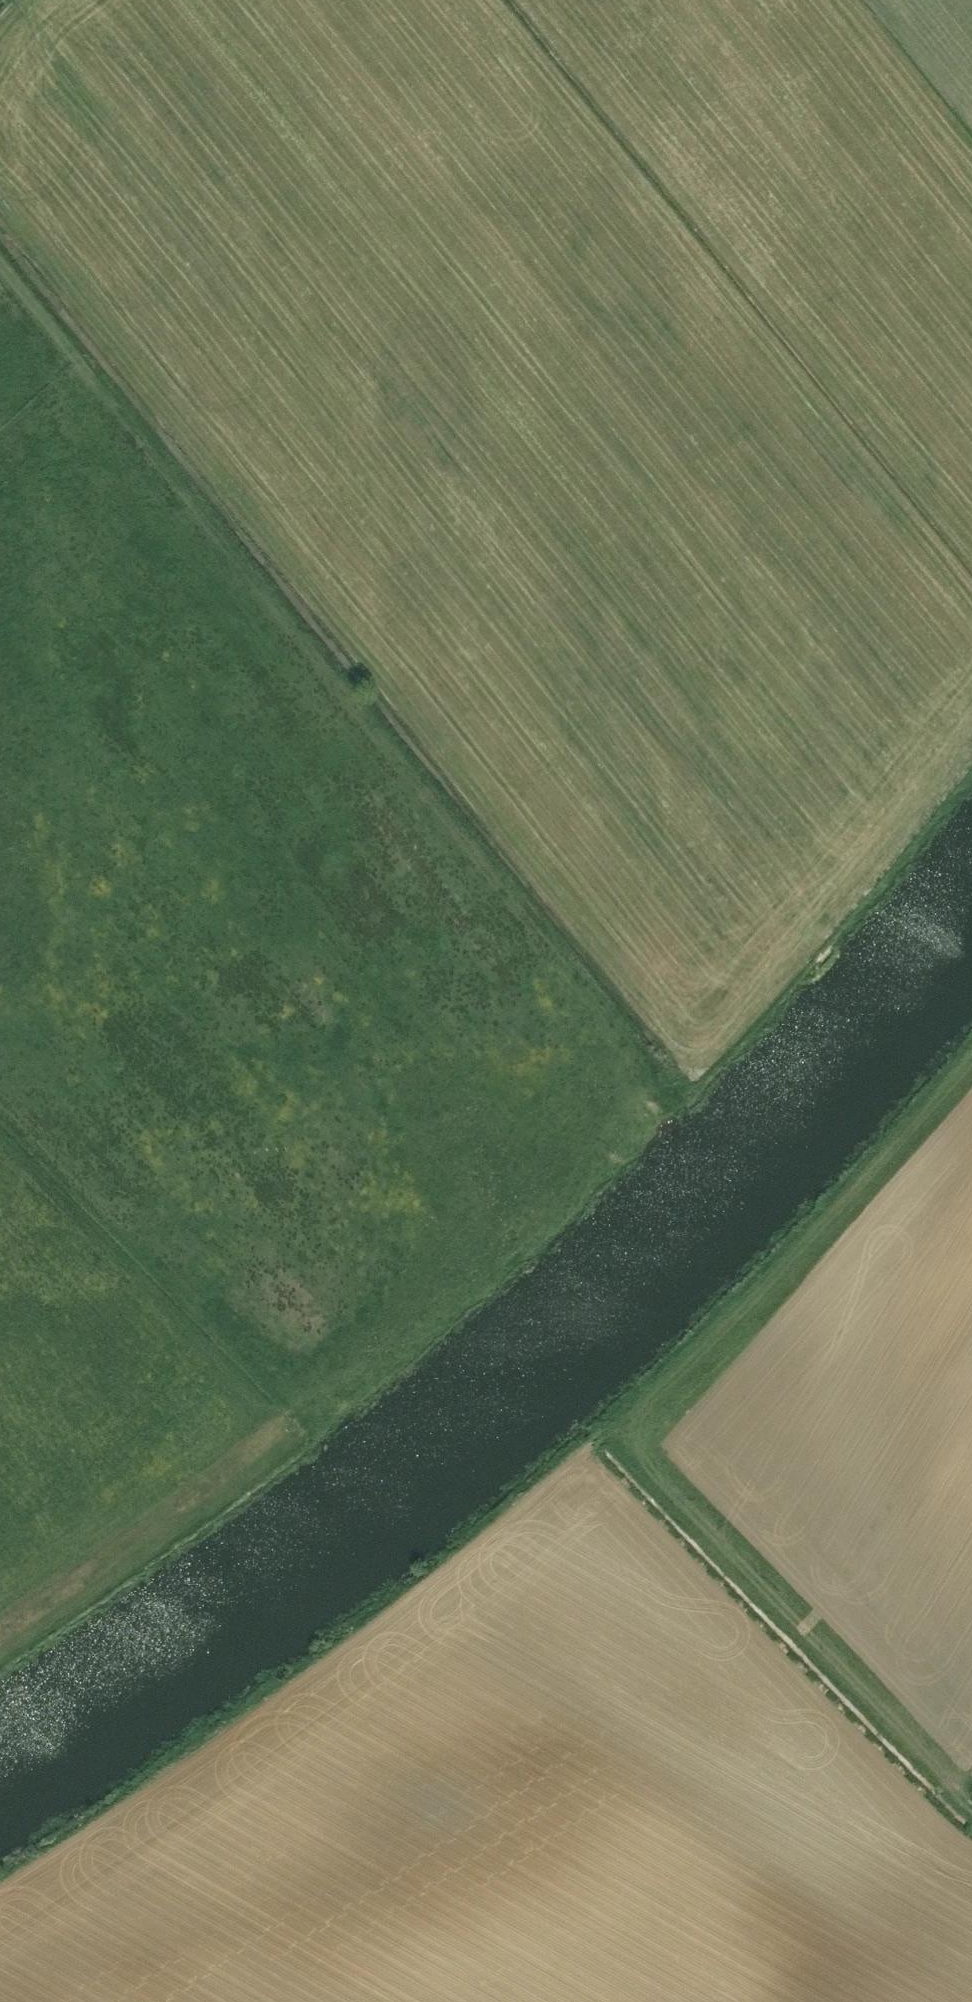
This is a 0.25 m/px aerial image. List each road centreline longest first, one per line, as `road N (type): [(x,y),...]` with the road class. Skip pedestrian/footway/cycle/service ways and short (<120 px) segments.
road 1 (track): [(219,542),(0,266)]
road 2 (track): [(814,1644),(971,1805)]

